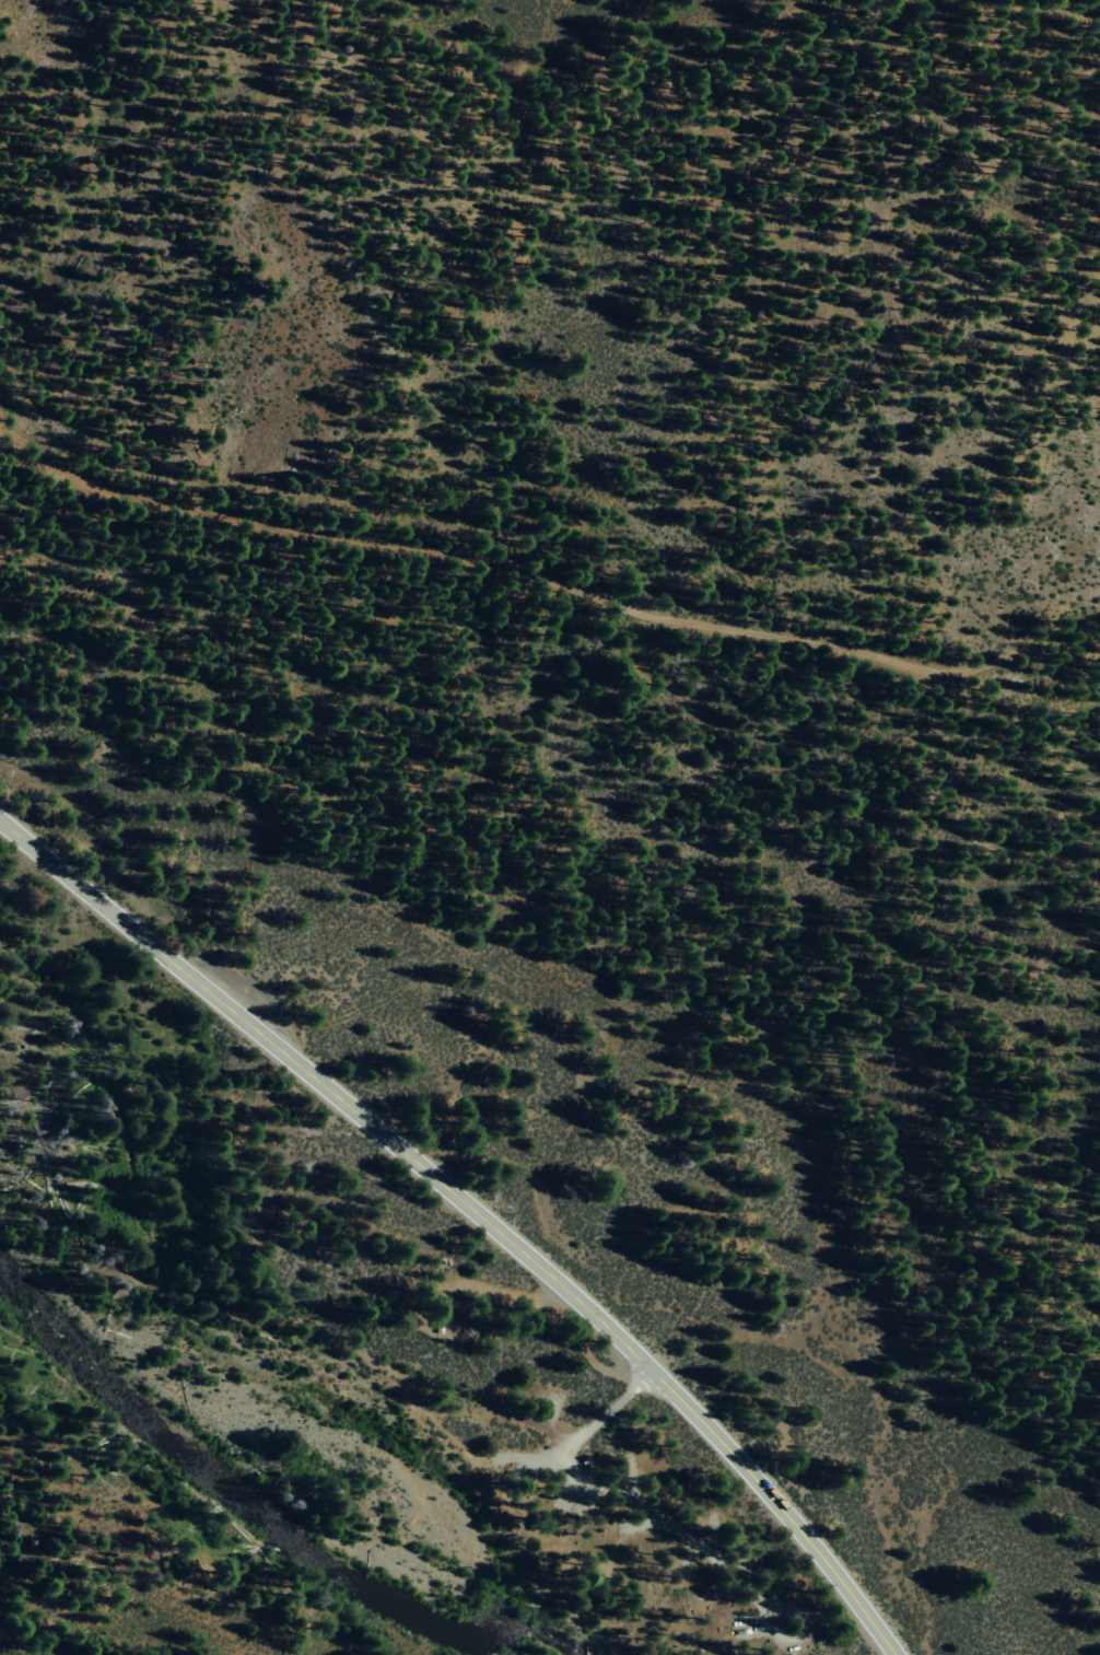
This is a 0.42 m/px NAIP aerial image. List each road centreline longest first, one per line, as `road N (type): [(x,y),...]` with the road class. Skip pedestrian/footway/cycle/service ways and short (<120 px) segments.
road 1 (primary): [(894,1654),(745,1467),(608,1326),(0,819)]
road 2 (track): [(1099,612),(1008,642),(923,655),(721,611),(459,529),(220,500),(0,427)]

